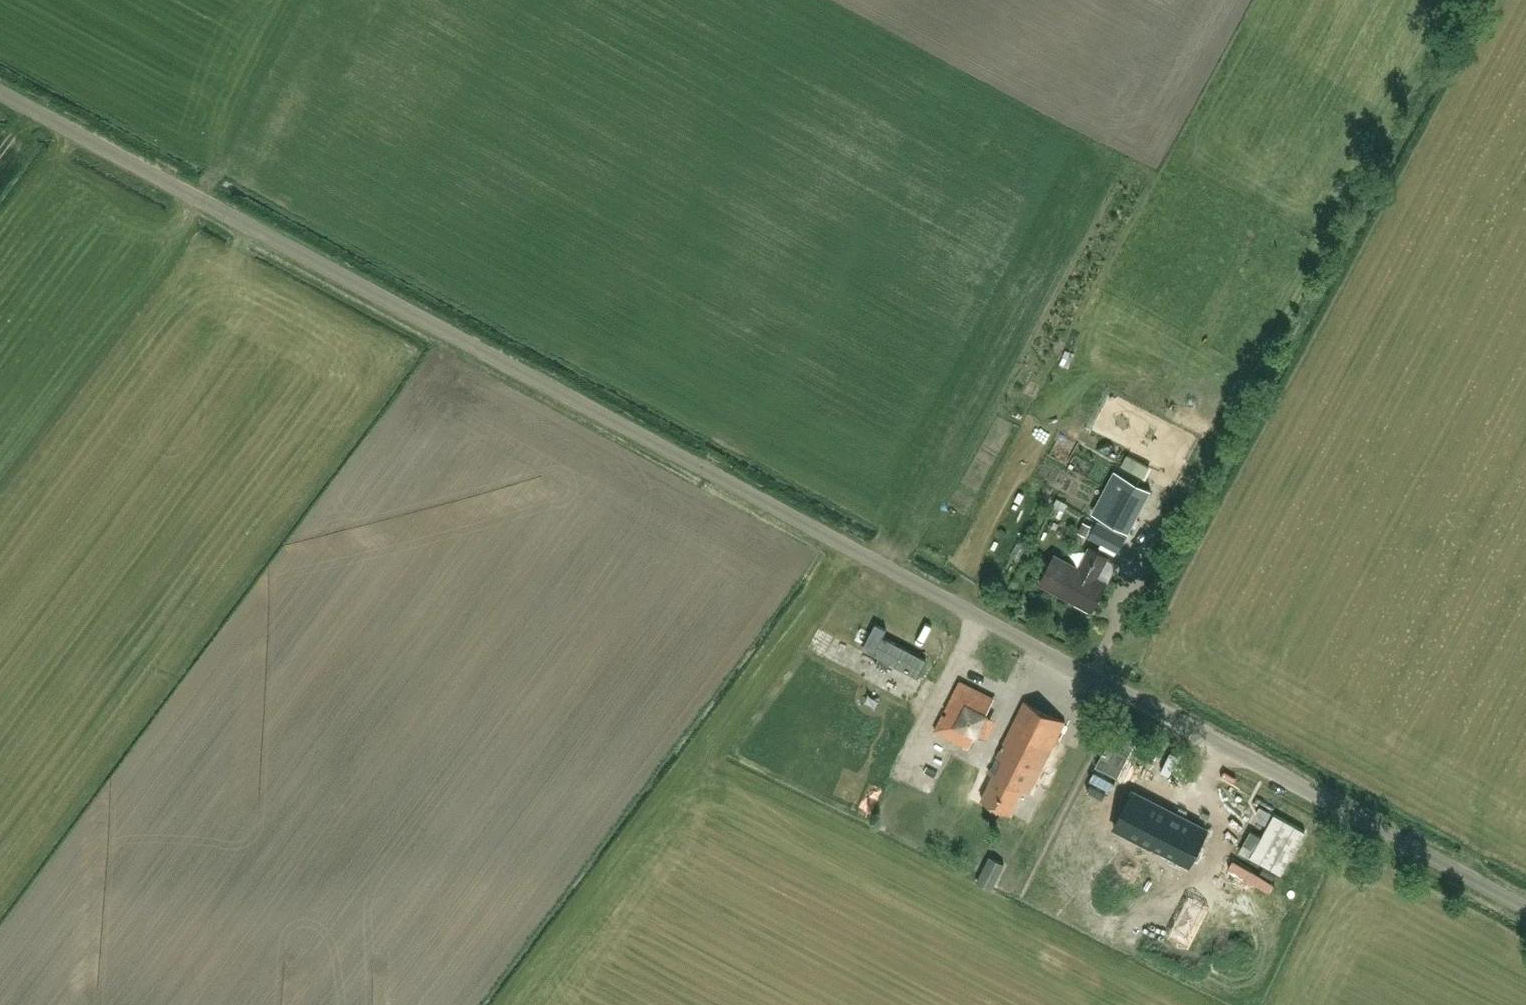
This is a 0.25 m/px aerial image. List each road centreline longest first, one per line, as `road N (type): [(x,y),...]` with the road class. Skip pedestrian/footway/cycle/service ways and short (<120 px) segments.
road 1 (unclassified): [(1525,907),(0,91)]

